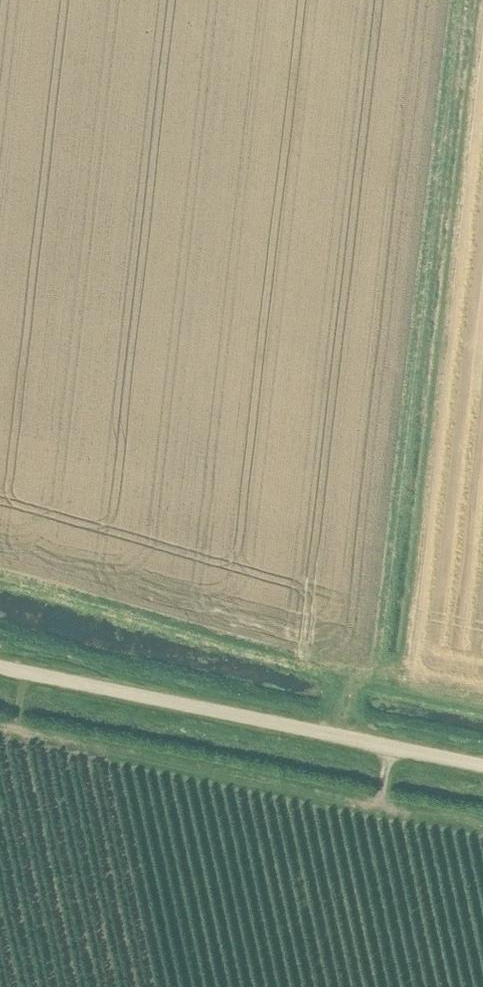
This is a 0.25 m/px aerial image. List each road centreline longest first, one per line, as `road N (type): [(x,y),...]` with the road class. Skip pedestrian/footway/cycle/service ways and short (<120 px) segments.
road 1 (unclassified): [(482,774),(0,677)]

